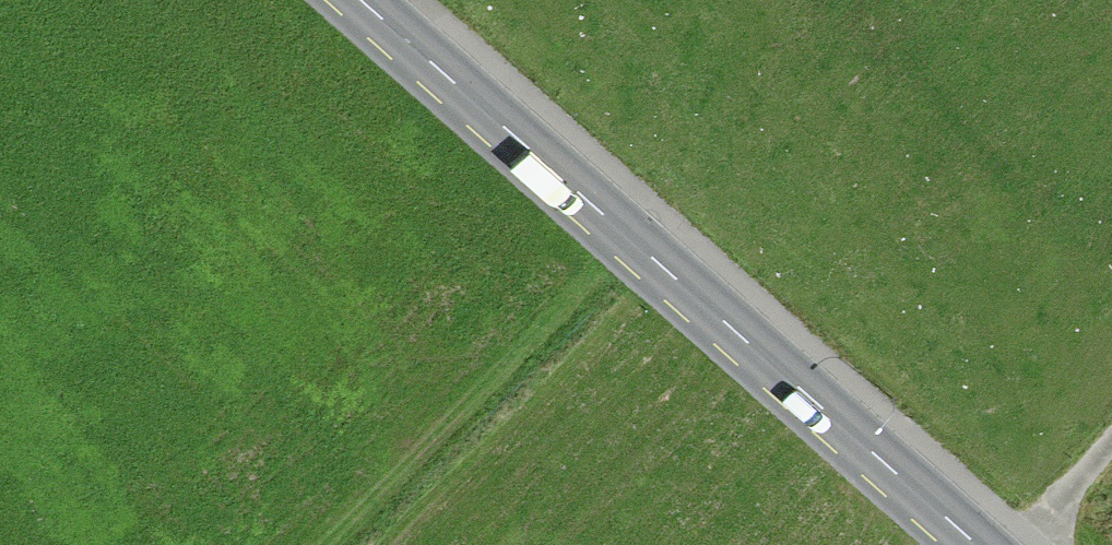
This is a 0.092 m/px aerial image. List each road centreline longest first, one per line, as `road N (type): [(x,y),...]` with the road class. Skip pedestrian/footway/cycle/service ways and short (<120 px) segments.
road 1 (secondary): [(976,544),(365,0)]
road 2 (track): [(650,258),(363,544)]
road 3 (track): [(1020,544),(1111,434)]

